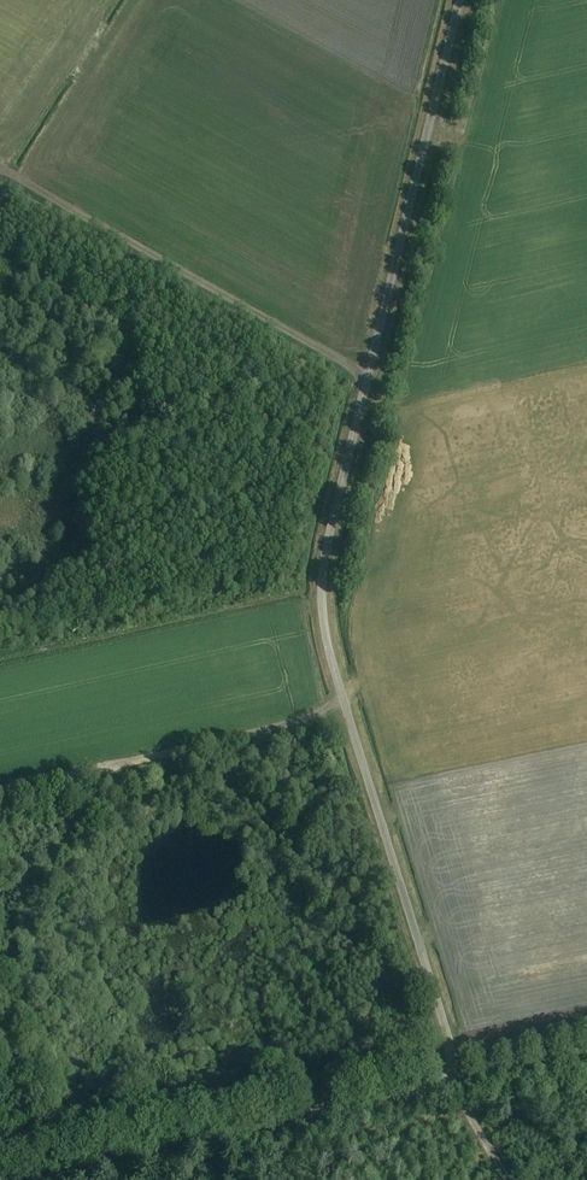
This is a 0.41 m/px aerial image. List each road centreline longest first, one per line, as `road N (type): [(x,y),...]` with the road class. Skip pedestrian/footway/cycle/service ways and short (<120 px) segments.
road 1 (unclassified): [(0,1177),(427,1089),(452,1066),(327,641),(322,594),(459,0)]
road 2 (track): [(369,375),(0,168)]
road 3 (track): [(510,1179),(447,1077),(586,1050)]

